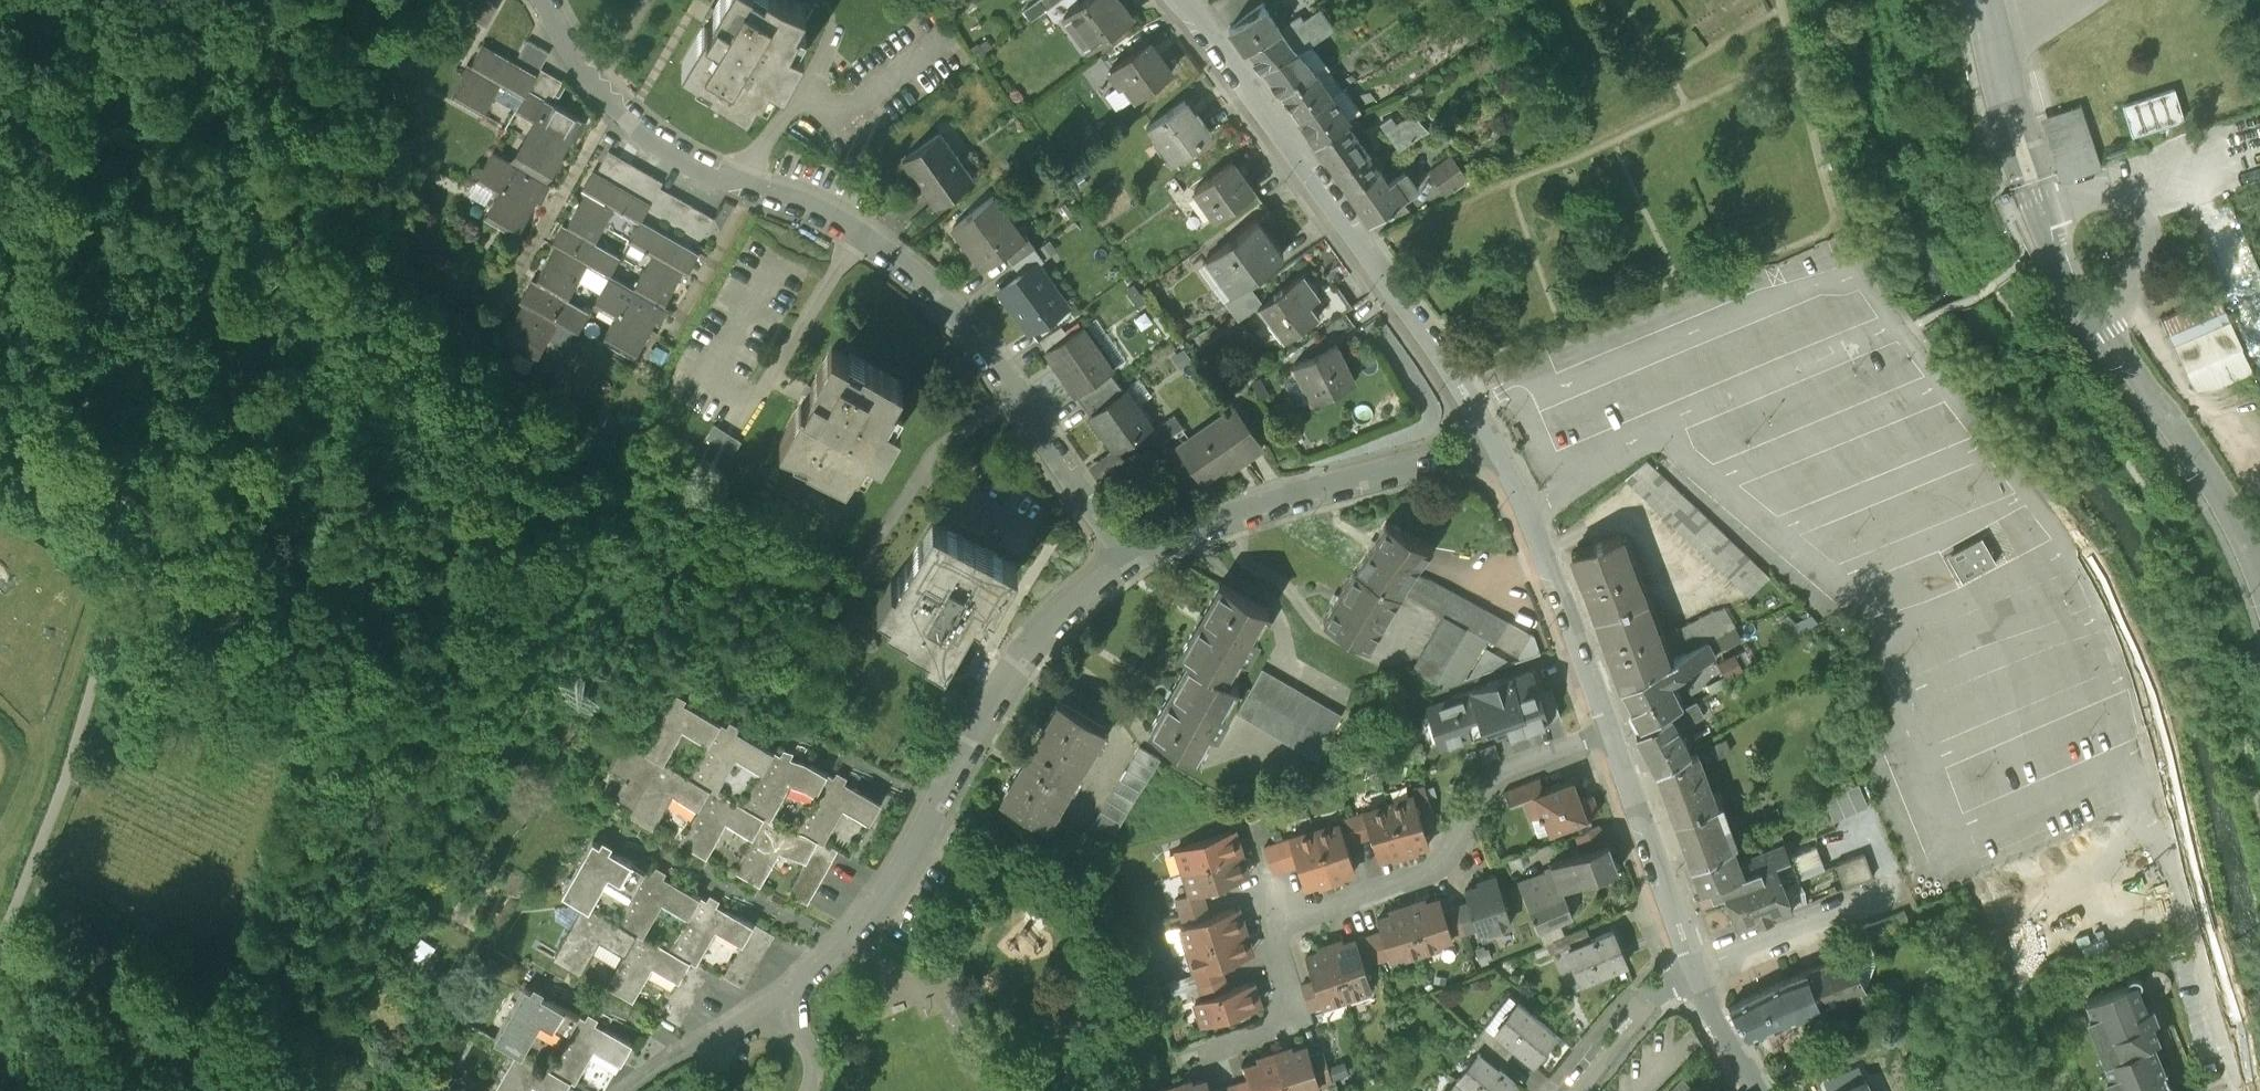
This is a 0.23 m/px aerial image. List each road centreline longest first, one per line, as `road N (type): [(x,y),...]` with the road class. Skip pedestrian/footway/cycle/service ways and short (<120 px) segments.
road 1 (residential): [(1133,587),(972,343),(925,292),(860,240),(715,180),(648,140),(586,82),(538,0)]
road 2 (residential): [(1133,587),(1043,663),(1006,711),(888,920),(849,968),(775,1027)]
road 3 (residential): [(1492,463),(1421,343),(1178,0)]
road 4 (residential): [(1618,773),(1496,821),(1450,896),(1420,917),(1290,960)]
road 5 (residential): [(1492,463),(1241,534),(1133,587)]
road 6 (residential): [(1618,773),(1516,505),(1492,463)]
road 7 (unclassified): [(2259,590),(2098,331)]
road 8 (residential): [(1695,1004),(1618,773)]
road 9 (unclassified): [(2098,331),(2144,280),(2148,229),(2131,209),(2106,202),(2075,208),(2048,226)]
road 10 (residential): [(1695,1004),(1907,923)]
road 11 (residential): [(1290,960),(1283,974),(1295,1032),(1287,1050),(1257,1070),(1197,1090)]
road 12 (residential): [(1603,1090),(1666,1023),(1695,1004)]

